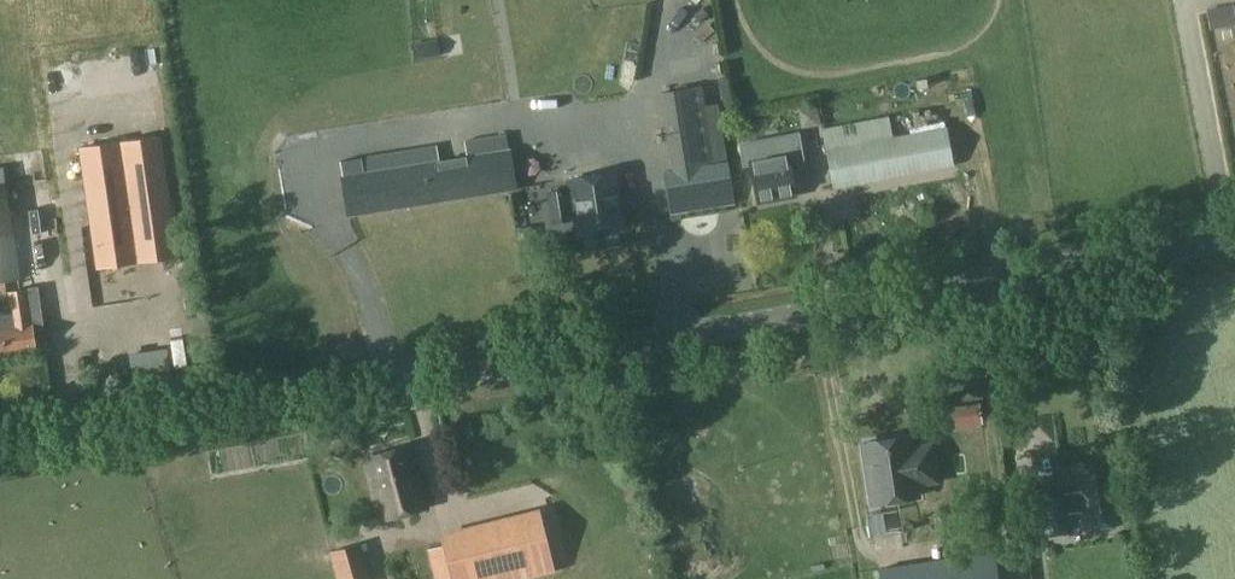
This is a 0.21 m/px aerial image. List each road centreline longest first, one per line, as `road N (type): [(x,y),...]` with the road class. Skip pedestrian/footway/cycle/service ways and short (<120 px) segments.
road 1 (unclassified): [(0,445),(1234,240)]

